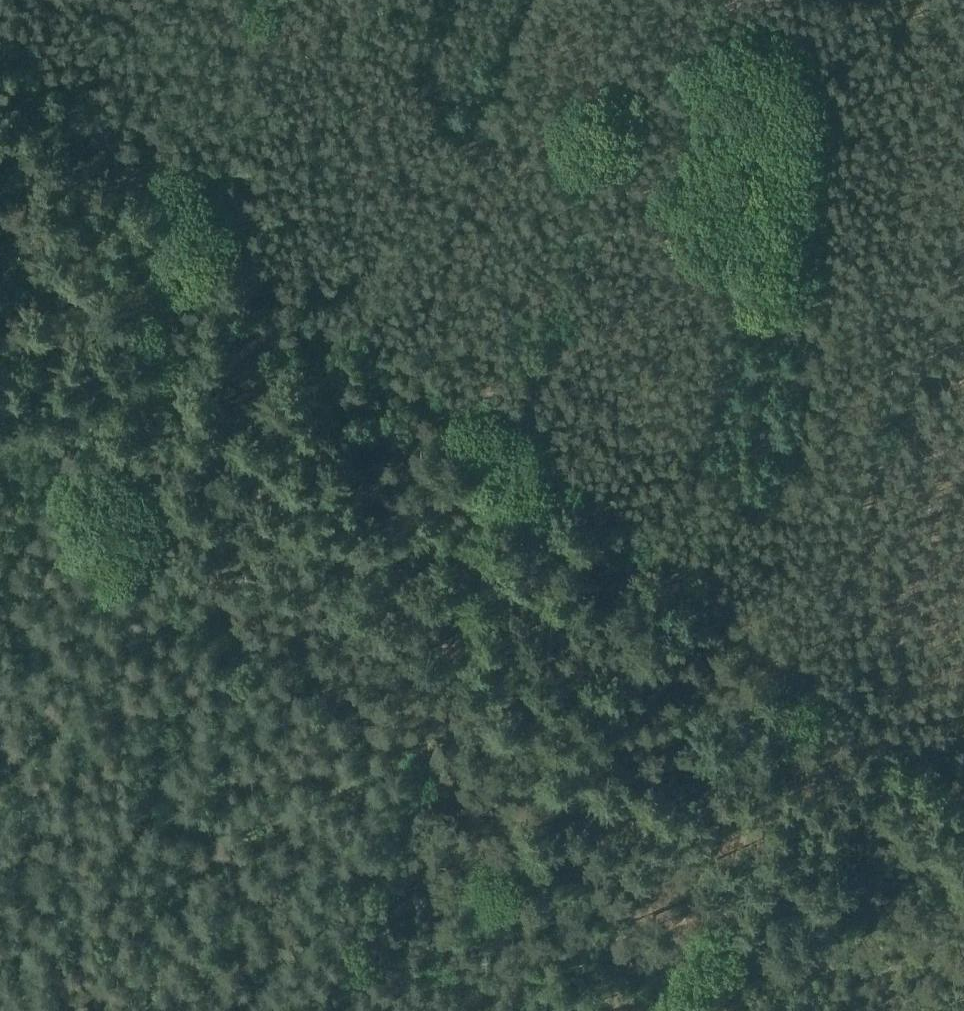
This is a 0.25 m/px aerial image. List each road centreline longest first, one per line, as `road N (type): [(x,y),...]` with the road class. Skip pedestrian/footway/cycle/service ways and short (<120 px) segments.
road 1 (track): [(646,0),(504,452),(0,74)]
road 2 (track): [(408,743),(504,452),(807,674)]
road 3 (track): [(706,981),(408,743),(311,1010)]
road 4 (track): [(108,517),(250,0)]
road 5 (track): [(408,743),(0,431)]
road 6 (track): [(807,674),(963,214)]

